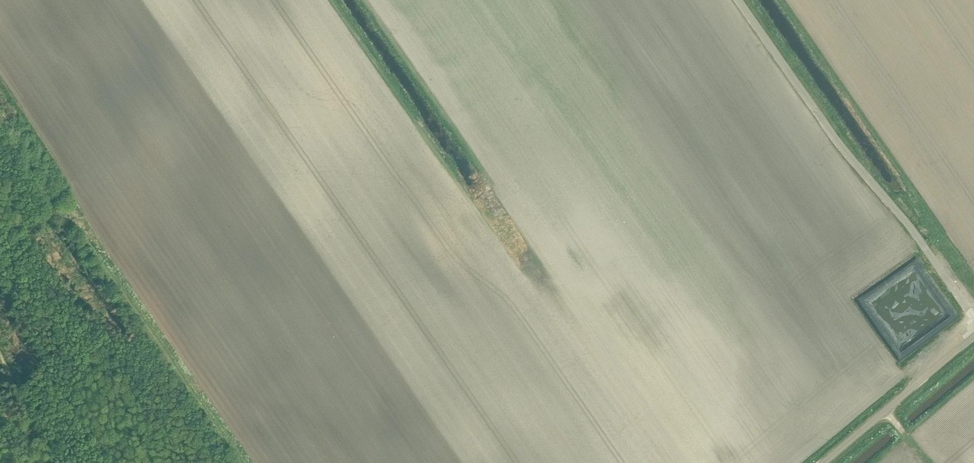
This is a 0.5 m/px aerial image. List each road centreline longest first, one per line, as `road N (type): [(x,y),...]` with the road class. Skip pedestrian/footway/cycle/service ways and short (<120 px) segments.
road 1 (unclassified): [(823,462),(973,335)]

